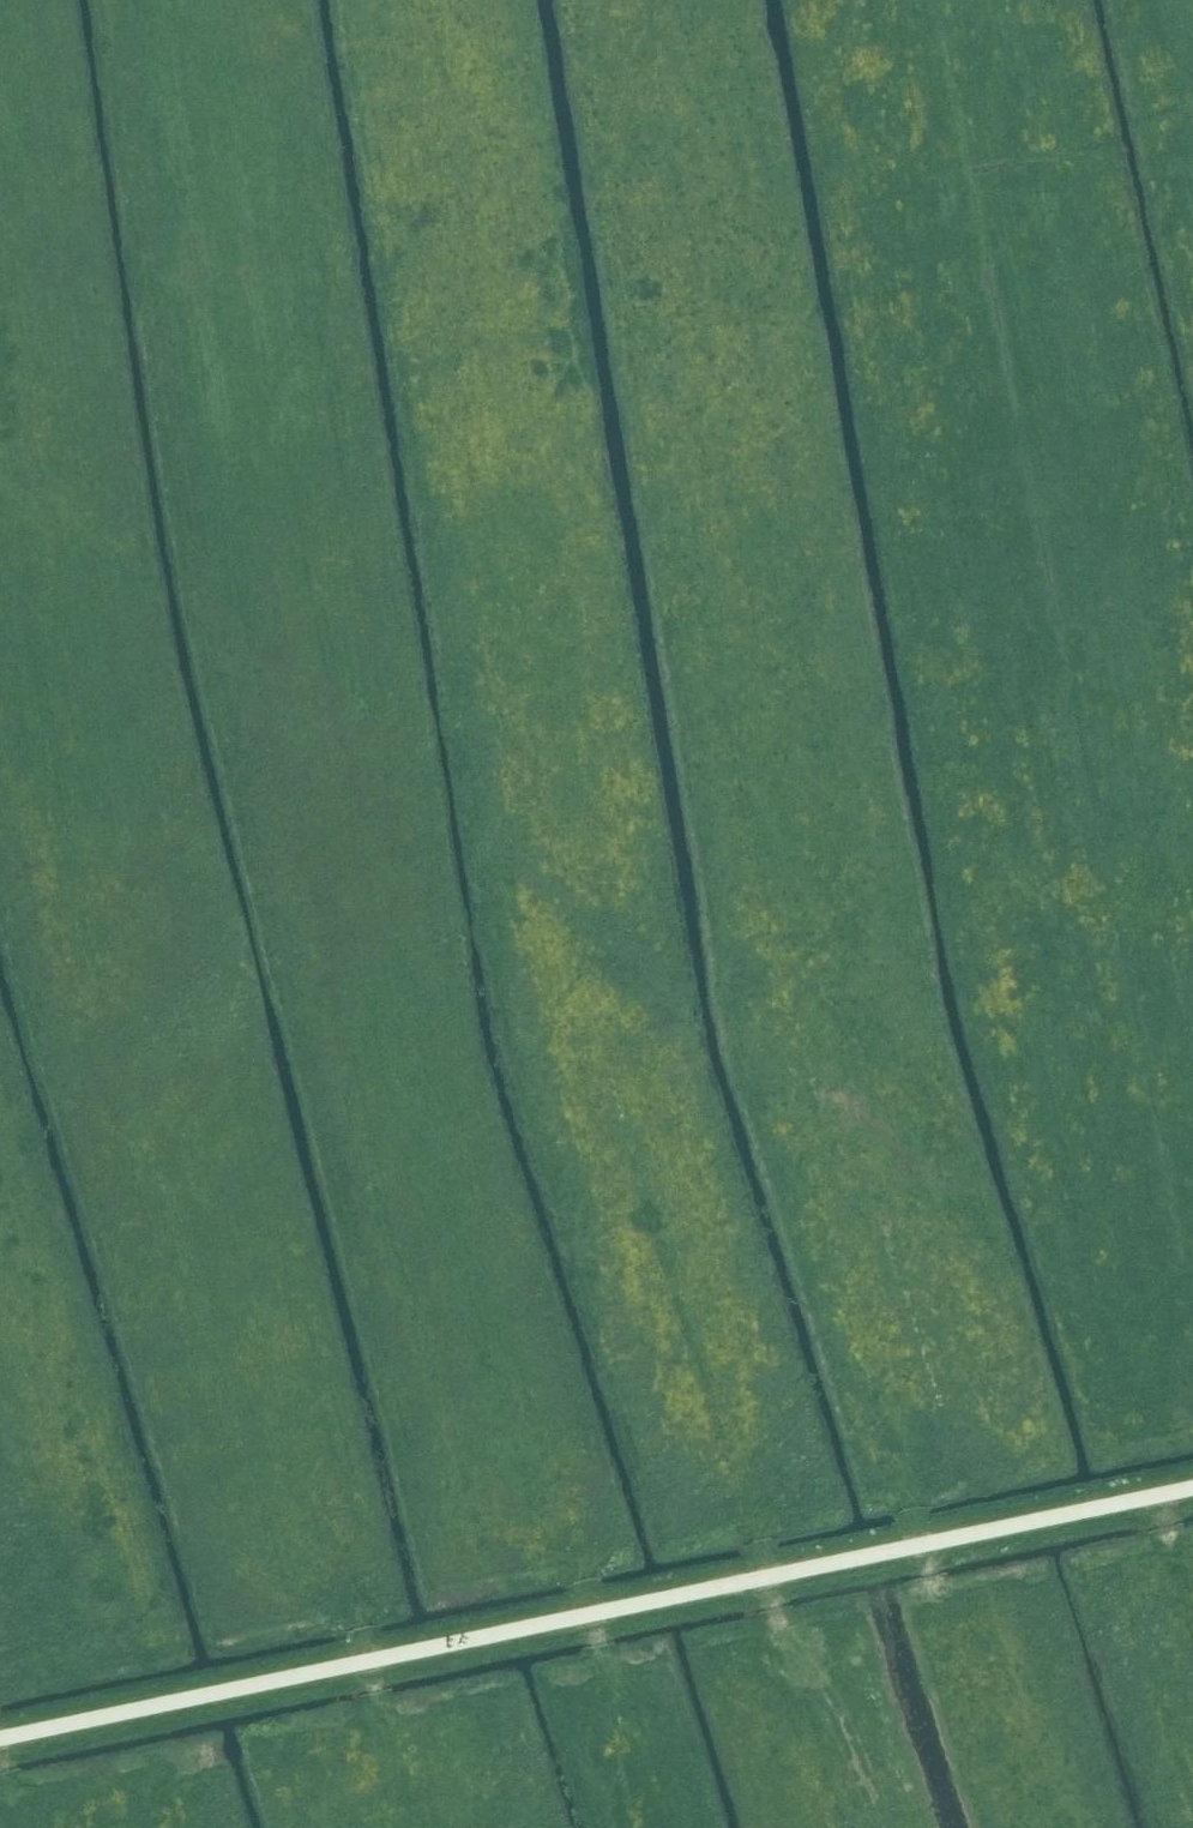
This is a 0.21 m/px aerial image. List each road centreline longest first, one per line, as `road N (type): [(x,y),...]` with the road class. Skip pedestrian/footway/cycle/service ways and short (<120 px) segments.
road 1 (unclassified): [(1192,1489),(0,1740)]

